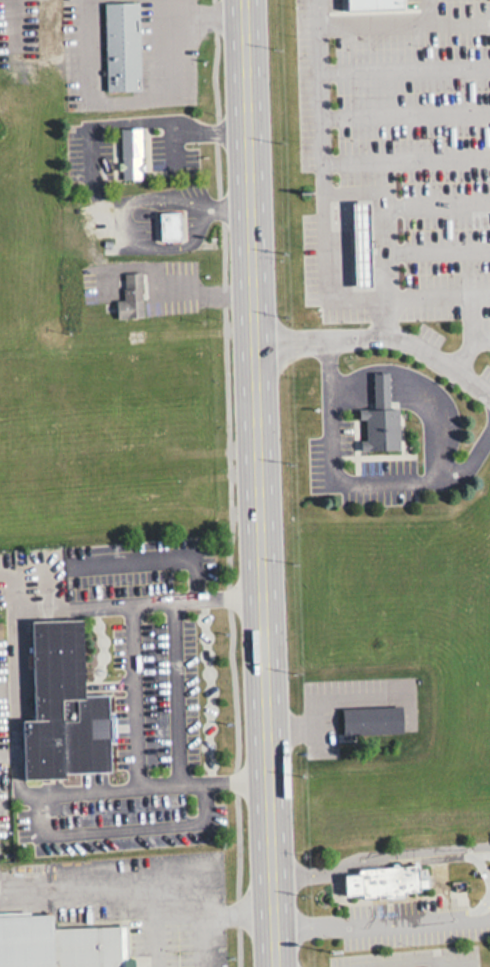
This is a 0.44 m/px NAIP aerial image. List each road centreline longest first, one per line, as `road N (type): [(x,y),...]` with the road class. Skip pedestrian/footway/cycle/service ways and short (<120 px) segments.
road 1 (primary): [(280,966),(243,0)]

